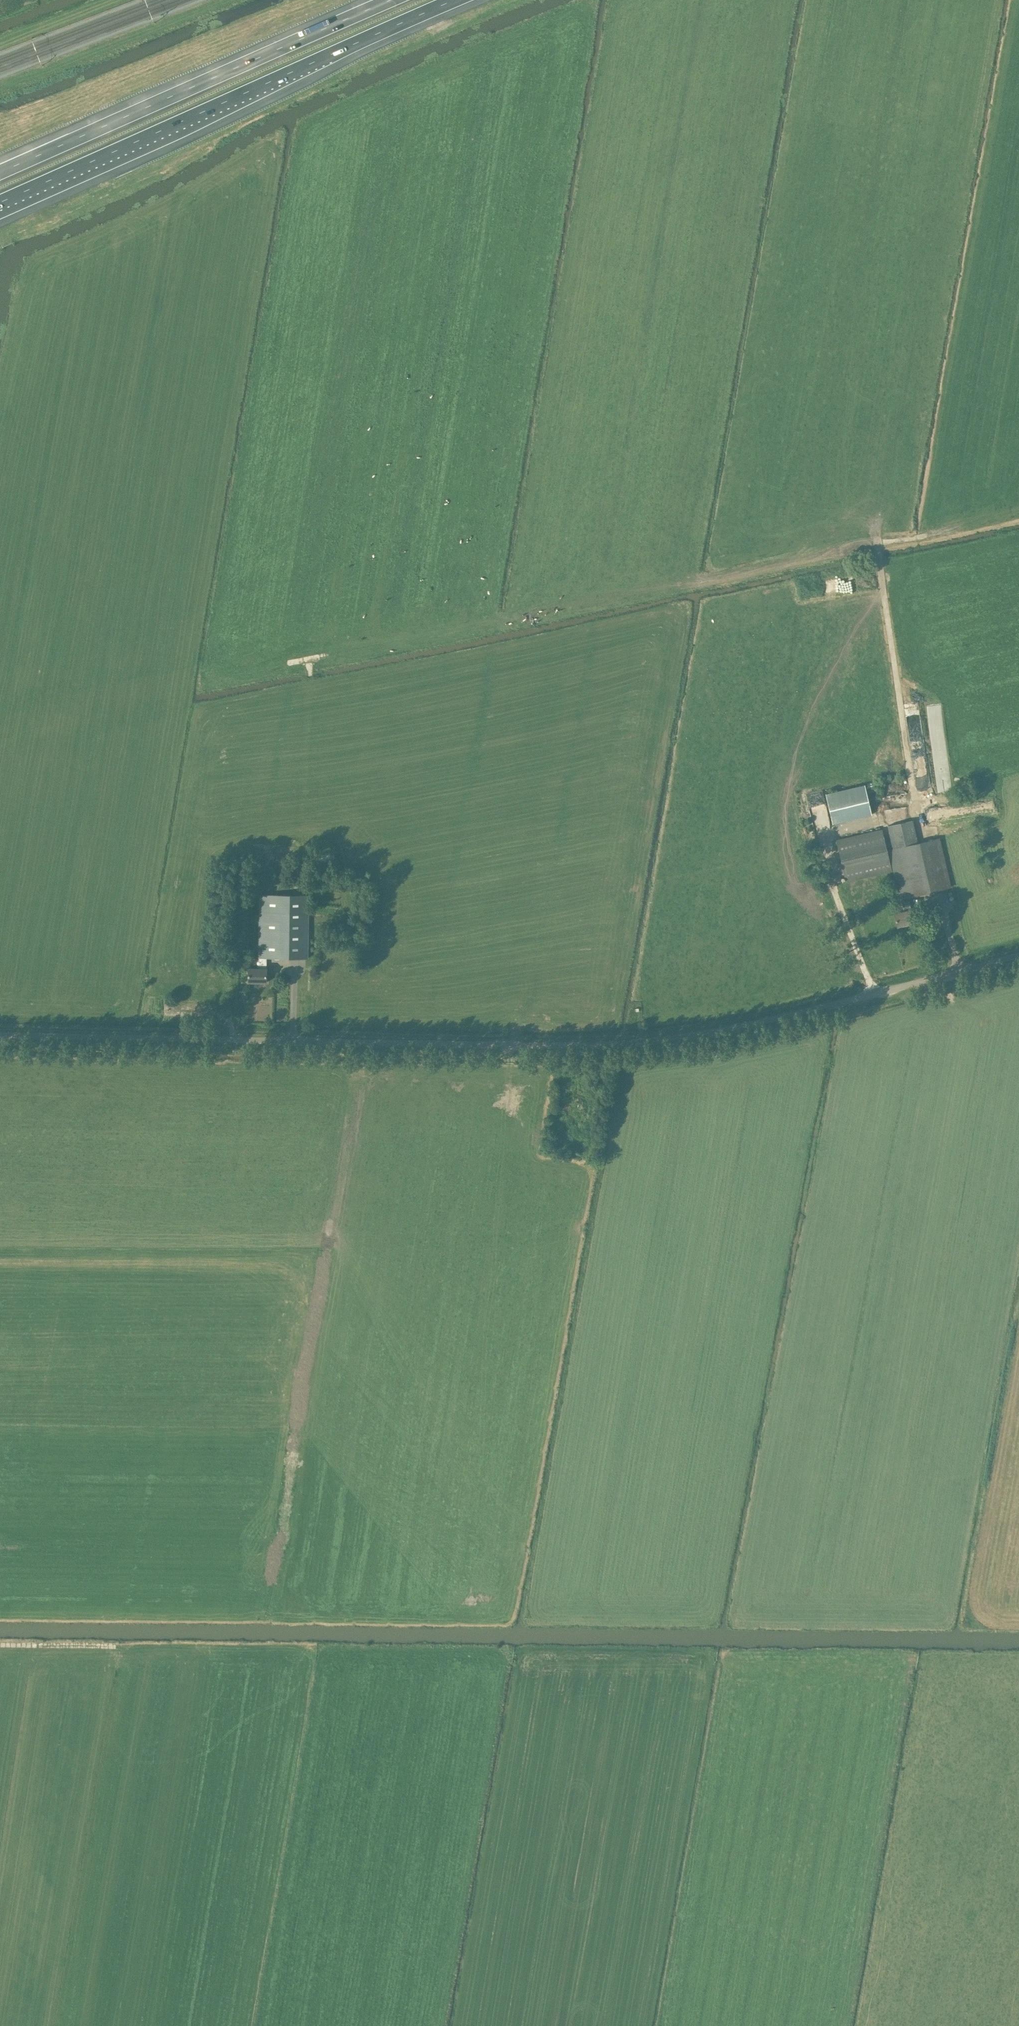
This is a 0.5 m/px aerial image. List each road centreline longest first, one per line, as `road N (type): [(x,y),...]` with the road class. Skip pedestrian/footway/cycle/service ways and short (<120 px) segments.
road 1 (unclassified): [(0,1036),(633,1043),(814,1010),(1018,956)]
road 2 (motorway): [(0,201),(451,0)]
road 3 (motorway): [(389,0),(0,171)]

